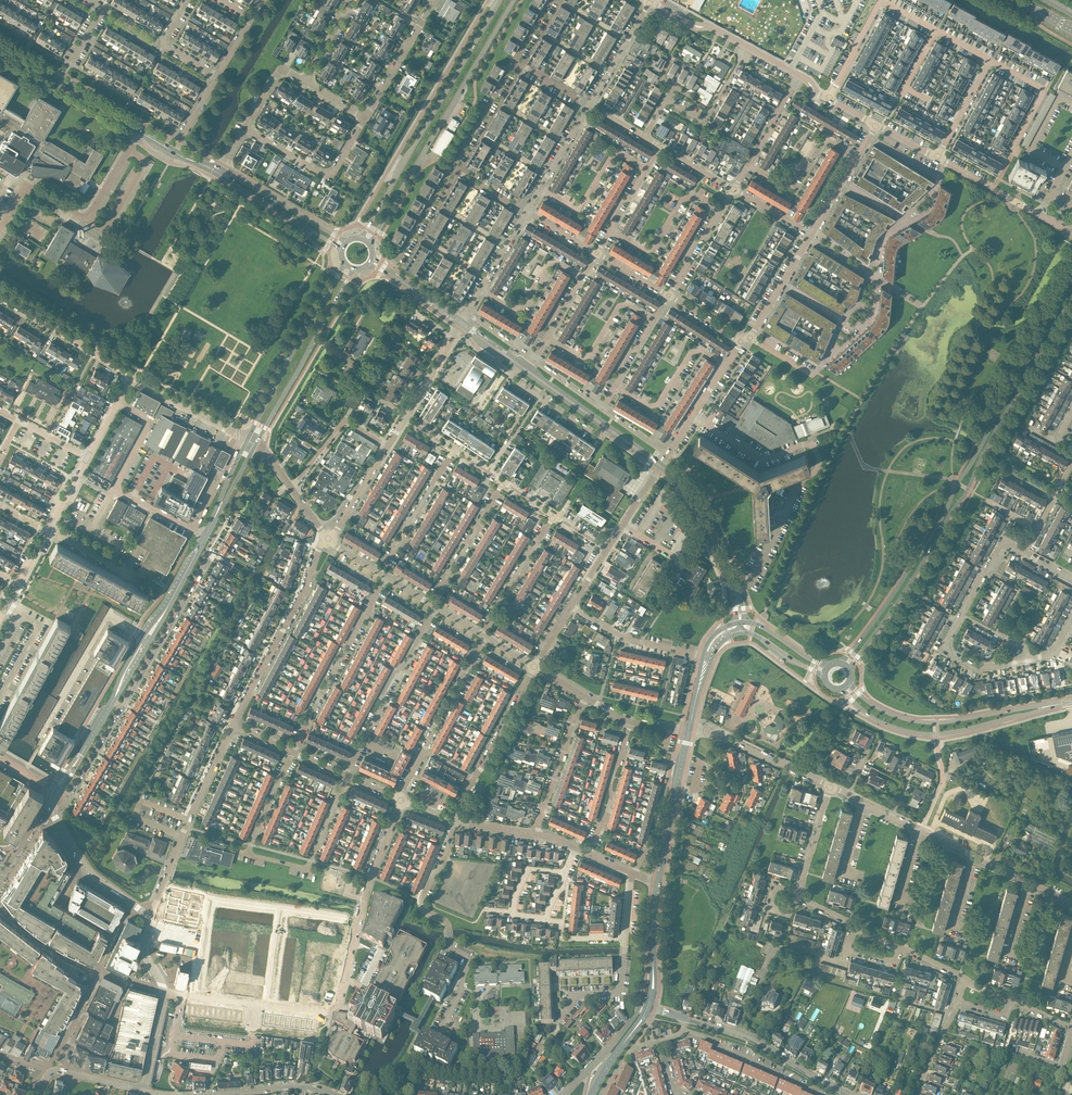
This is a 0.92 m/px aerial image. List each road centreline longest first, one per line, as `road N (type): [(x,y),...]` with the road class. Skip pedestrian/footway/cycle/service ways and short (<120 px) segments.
road 1 (tertiary): [(1071,272),(935,529),(841,663)]
road 2 (tertiary): [(849,668),(968,489),(1071,290)]
road 3 (residential): [(57,788),(69,792),(264,449)]
road 4 (residential): [(733,591),(749,583),(819,458),(803,444),(764,459),(693,414)]
road 5 (residential): [(1025,552),(1002,540),(946,643),(950,653),(976,668),(1043,656),(1054,652),(1071,619)]
road 6 (tertiary): [(57,788),(205,537)]
road 7 (tertiary): [(370,244),(514,0)]
road 8 (tertiary): [(501,0),(361,238)]
road 9 (residential): [(196,1001),(212,900),(360,918)]
road 10 (residential): [(441,1029),(471,959),(450,948),(448,924),(422,899),(441,867),(453,819)]
road 11 (tertiary): [(841,689),(873,718),(926,734),(1051,705)]
road 12 (tertiary): [(1051,705),(918,722),(873,705),(850,682)]
road 13 (residential): [(146,913),(233,725)]
road 14 (residential): [(233,725),(328,541)]
road 15 (tertiary): [(254,445),(354,268)]
road 16 (tertiary): [(345,263),(247,441)]
road 17 (unclassified): [(11,211),(25,188),(85,224),(138,132)]
road 18 (residential): [(292,752),(387,576)]
road 19 (residential): [(347,776),(384,691),(437,607)]
road 20 (residential): [(849,1094),(757,1041),(686,1018)]
road 21 (residential): [(307,869),(246,854),(292,752)]
road 22 (residential): [(936,30),(881,1),(829,99)]
road 23 (residential): [(144,1090),(313,1089)]
road 24 (unclassified): [(246,129),(330,177),(365,119)]
road 25 (tertiary): [(138,132),(0,47)]
road 26 (tertiary): [(657,882),(689,729)]
road 27 (residential): [(683,1029),(823,1094)]
road 28 (residential): [(615,386),(650,406),(690,352),(702,350),(725,365)]
road 29 (residential): [(830,786),(695,728)]
road 30 (residential): [(611,230),(646,250),(681,199),(697,195),(721,209)]
road 31 (tertiary): [(347,242),(222,168)]
road 32 (residential): [(537,835),(585,698)]
road 33 (residential): [(146,913),(91,874),(51,808)]
road 34 (tertiary): [(219,176),(342,249)]
road 35 (residential): [(380,573),(452,450)]
road 36 (residential): [(748,165),(783,186),(814,142),(826,139),(857,156)]
road 37 (residential): [(540,187),(576,208),(611,156),(646,169)]
road 38 (residential): [(431,603),(502,481)]
road 39 (residential): [(291,489),(344,419),(388,448)]
road 40 (residential): [(702,655),(623,637),(572,607)]
road 41 (residential): [(519,365),(510,378),(600,441),(608,429)]
road 42 (residential): [(548,337),(584,358),(618,307),(653,319)]
road 43 (residential): [(365,119),(435,0)]
road 44 (residential): [(588,853),(630,722)]
road 45 (residential): [(482,634),(552,516)]
road 46 (residential): [(329,1019),(196,1001)]
road 47 (residential): [(480,289),(514,309),(547,264),(583,278)]
road 48 (residential): [(1012,151),(1045,90),(990,59)]
road 49 (residential): [(423,750),(486,637)]
road 50 (residential): [(558,1020),(580,994),(619,993),(625,938)]
road 51 (tertiary): [(648,1008),(657,882)]
road 52 (residential): [(666,99),(705,118),(746,47)]
road 53 (residential): [(474,776),(534,666)]
road 54 (residential): [(240,437),(130,377)]
road 55 (residential): [(452,168),(516,61)]
road 56 (residential): [(360,918),(400,801)]
road 57 (residential): [(389,272),(452,168)]
road 58 (residential): [(589,105),(651,1)]
road 59 (residential): [(750,338),(811,234)]

